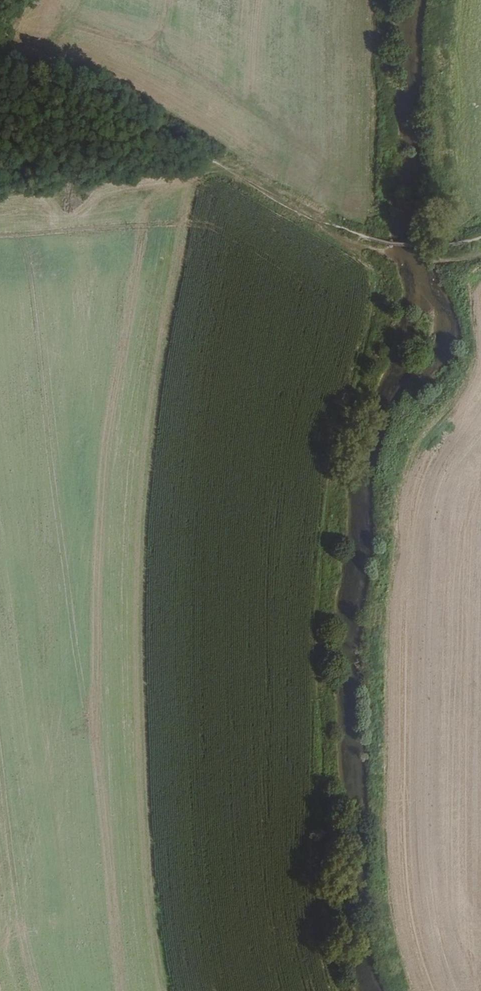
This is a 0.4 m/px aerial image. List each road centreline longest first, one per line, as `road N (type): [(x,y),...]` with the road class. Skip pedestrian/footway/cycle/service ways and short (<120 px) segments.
road 1 (track): [(480,249),(454,259),(375,247),(157,138),(91,114),(0,101)]

